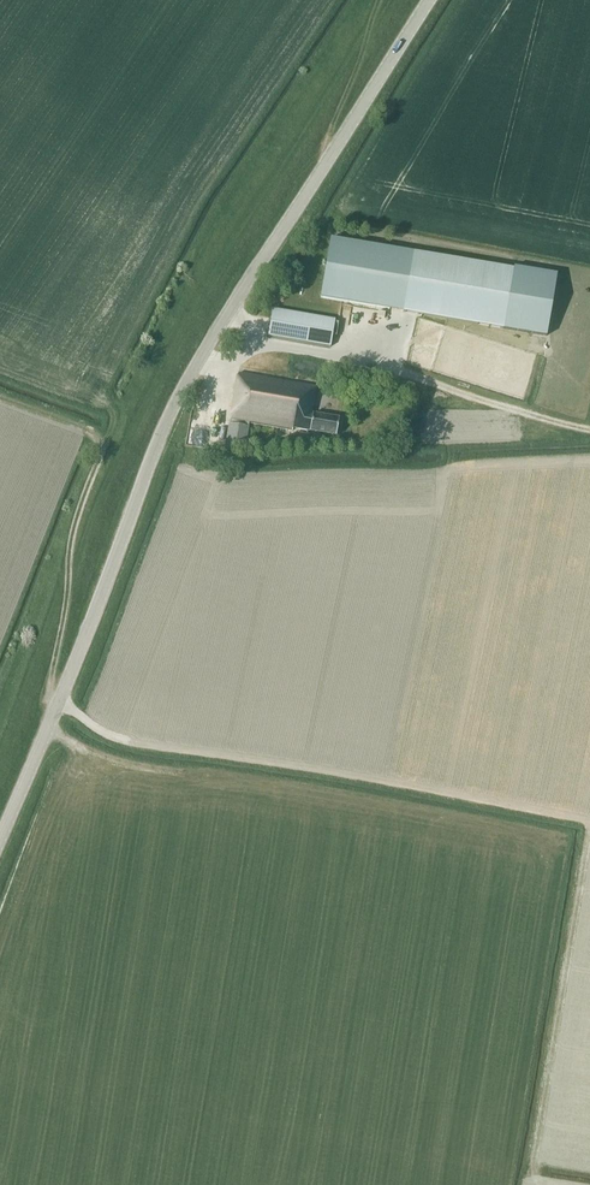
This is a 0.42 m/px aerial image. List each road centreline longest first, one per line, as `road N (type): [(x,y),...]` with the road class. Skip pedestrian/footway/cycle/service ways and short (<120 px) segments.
road 1 (secondary): [(0,840),(175,400),(429,0)]
road 2 (track): [(589,823),(134,745),(51,697),(69,548),(100,449),(91,435)]
road 3 (track): [(358,800),(102,757),(47,731)]

